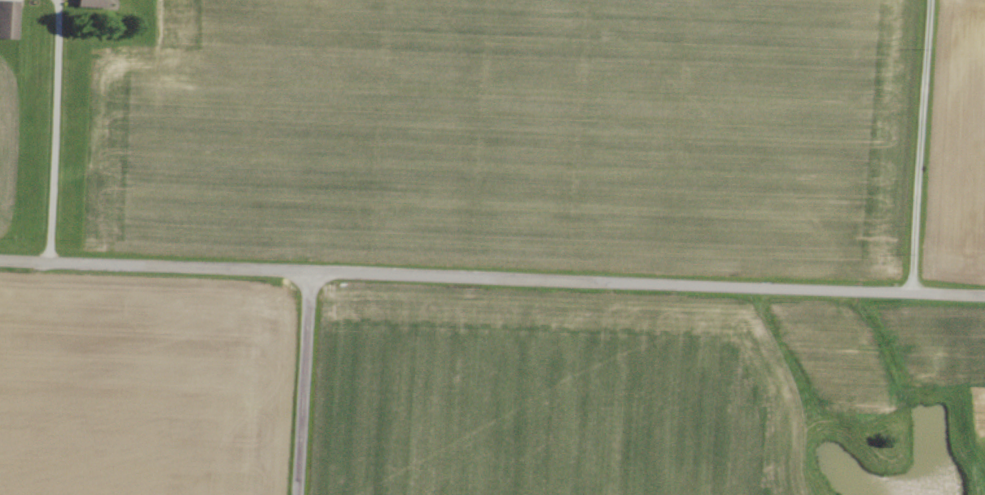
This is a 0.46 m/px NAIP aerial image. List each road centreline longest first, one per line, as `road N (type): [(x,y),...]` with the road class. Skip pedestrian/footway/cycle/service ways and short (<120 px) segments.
road 1 (residential): [(0,262),(984,297)]
road 2 (residential): [(296,494),(309,274)]

